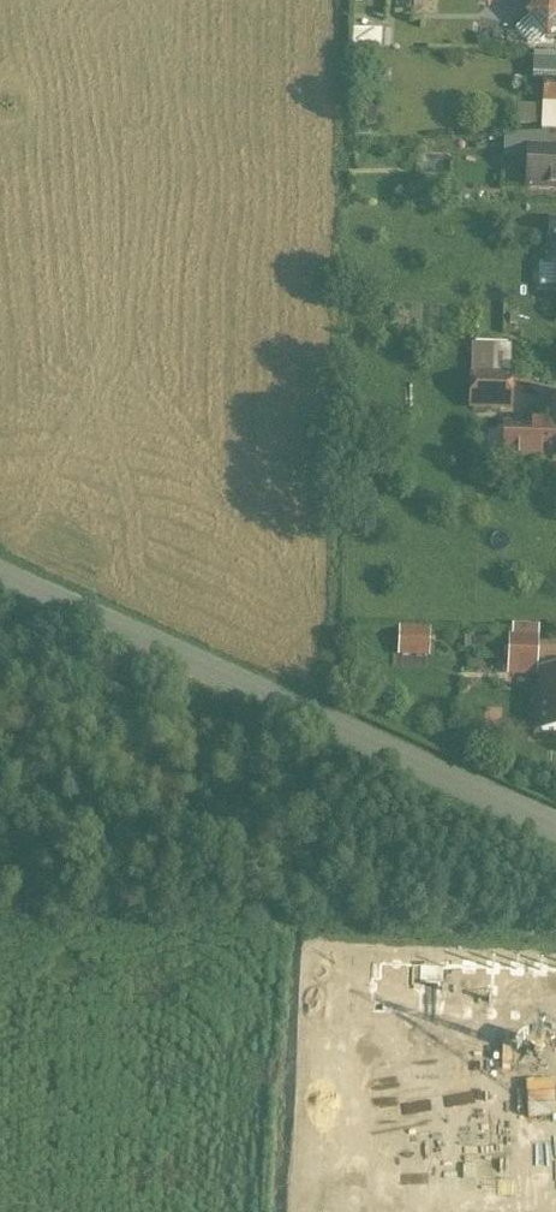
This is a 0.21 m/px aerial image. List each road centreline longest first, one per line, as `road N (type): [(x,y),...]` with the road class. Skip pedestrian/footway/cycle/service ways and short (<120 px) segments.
road 1 (unclassified): [(555,835),(0,571)]

